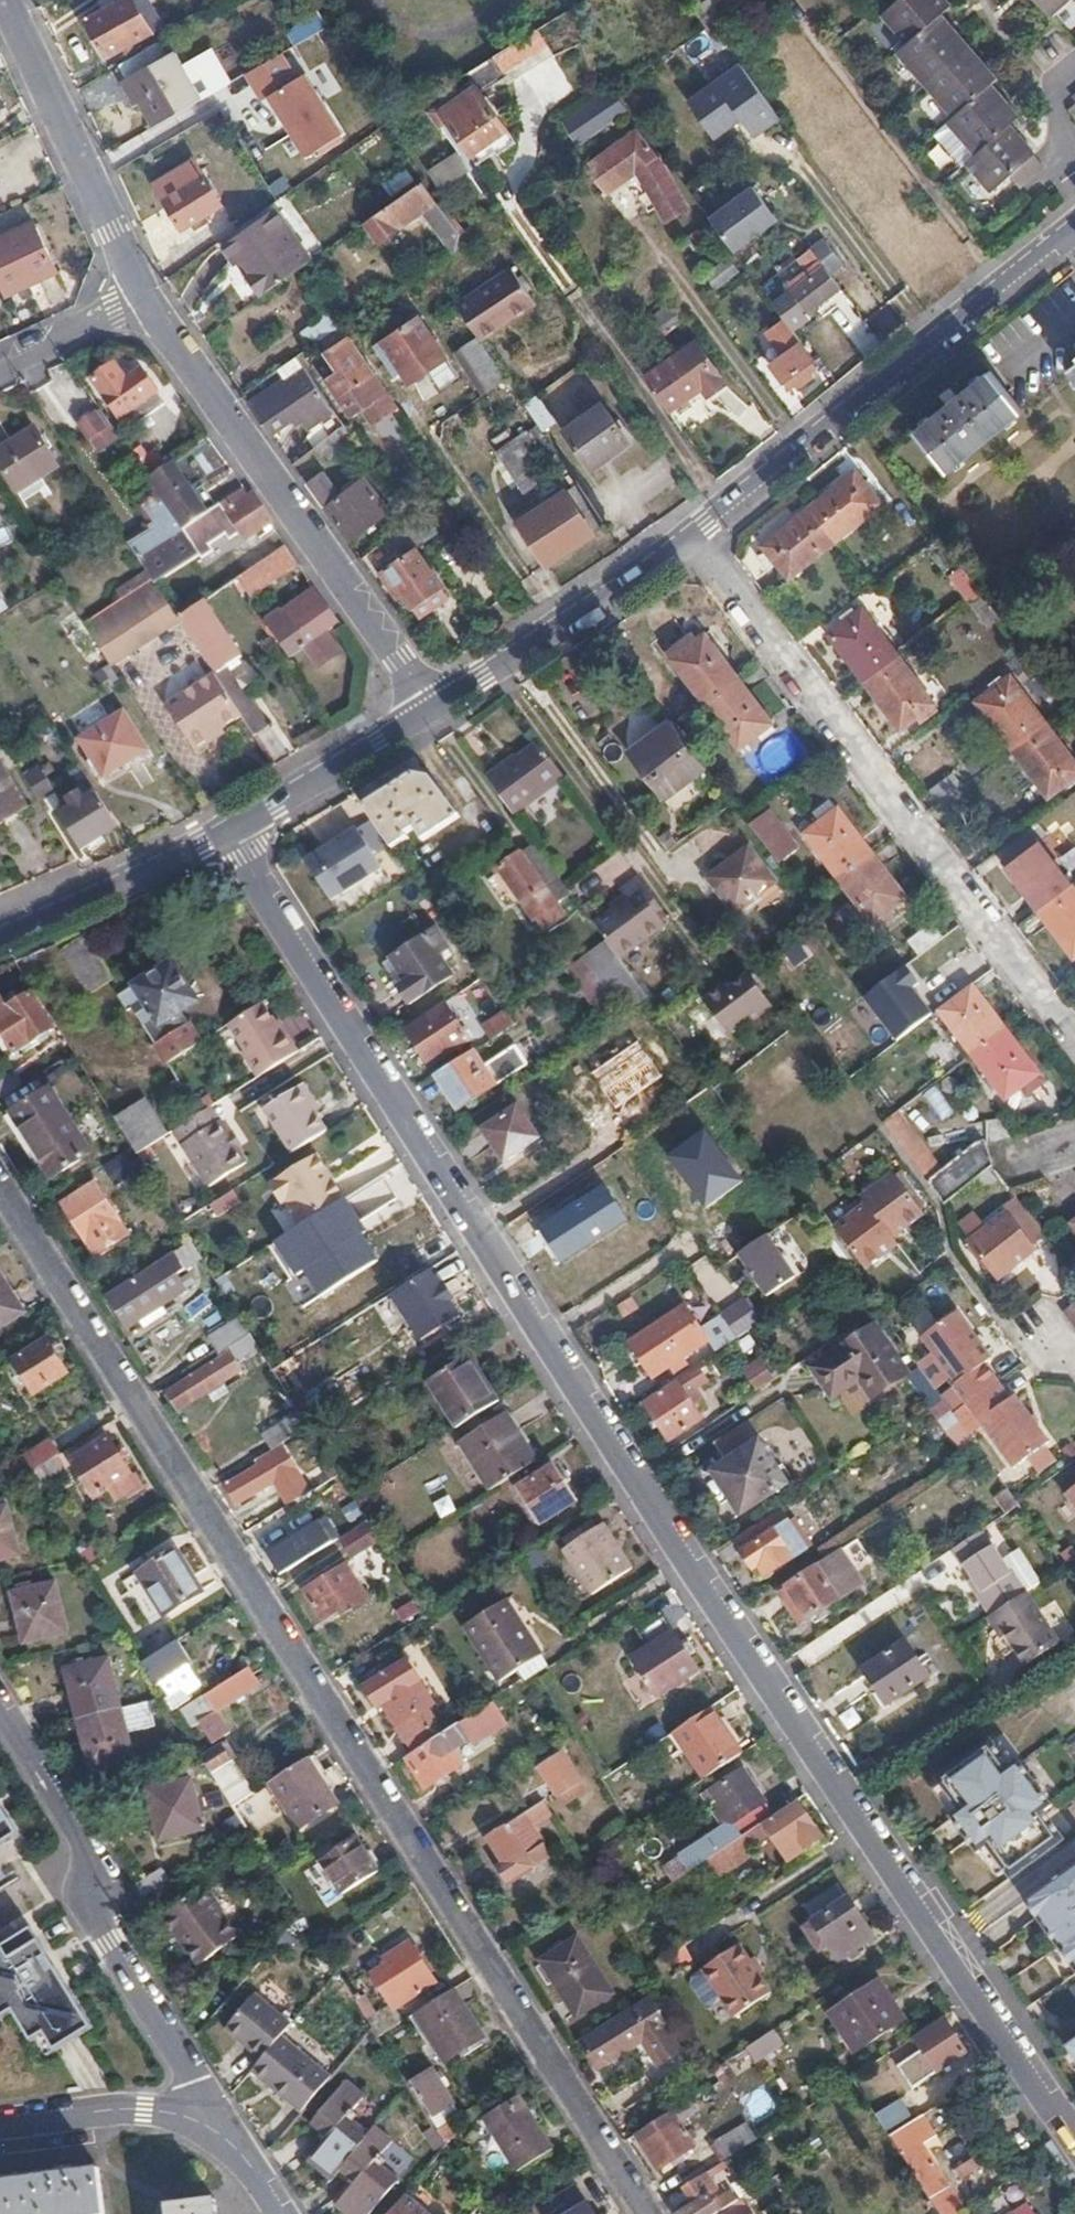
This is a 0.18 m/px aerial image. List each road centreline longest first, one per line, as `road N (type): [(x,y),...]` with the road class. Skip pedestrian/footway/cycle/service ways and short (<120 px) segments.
road 1 (residential): [(228,834),(649,1509),(1074,2139)]
road 2 (residential): [(0,1188),(653,2213)]
road 3 (residential): [(1074,1032),(691,535)]
road 4 (residential): [(436,711),(150,304)]
road 5 (secondary): [(1074,222),(691,535)]
road 6 (residential): [(0,1706),(97,1864),(95,1922),(196,2079),(211,2126)]
road 7 (residential): [(150,304),(4,0)]
road 8 (secondary): [(691,535),(436,711)]
road 9 (secondary): [(228,834),(0,937)]
road 10 (secondary): [(436,711),(228,834)]
road 11 (residential): [(0,2124),(121,2107),(211,2126)]
road 12 (residential): [(0,375),(150,304)]

